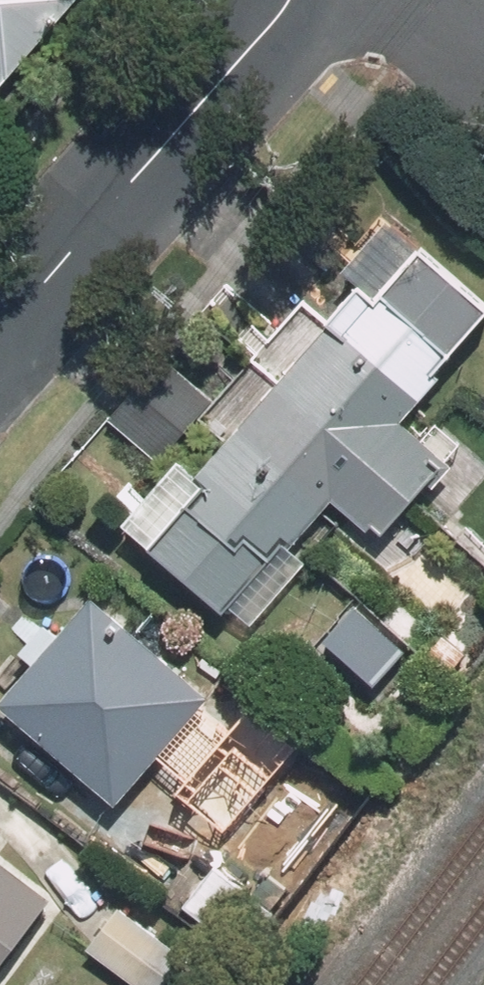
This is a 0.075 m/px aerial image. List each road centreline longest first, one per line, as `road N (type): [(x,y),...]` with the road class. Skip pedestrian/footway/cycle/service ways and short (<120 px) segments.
road 1 (residential): [(0,339),(289,0)]

